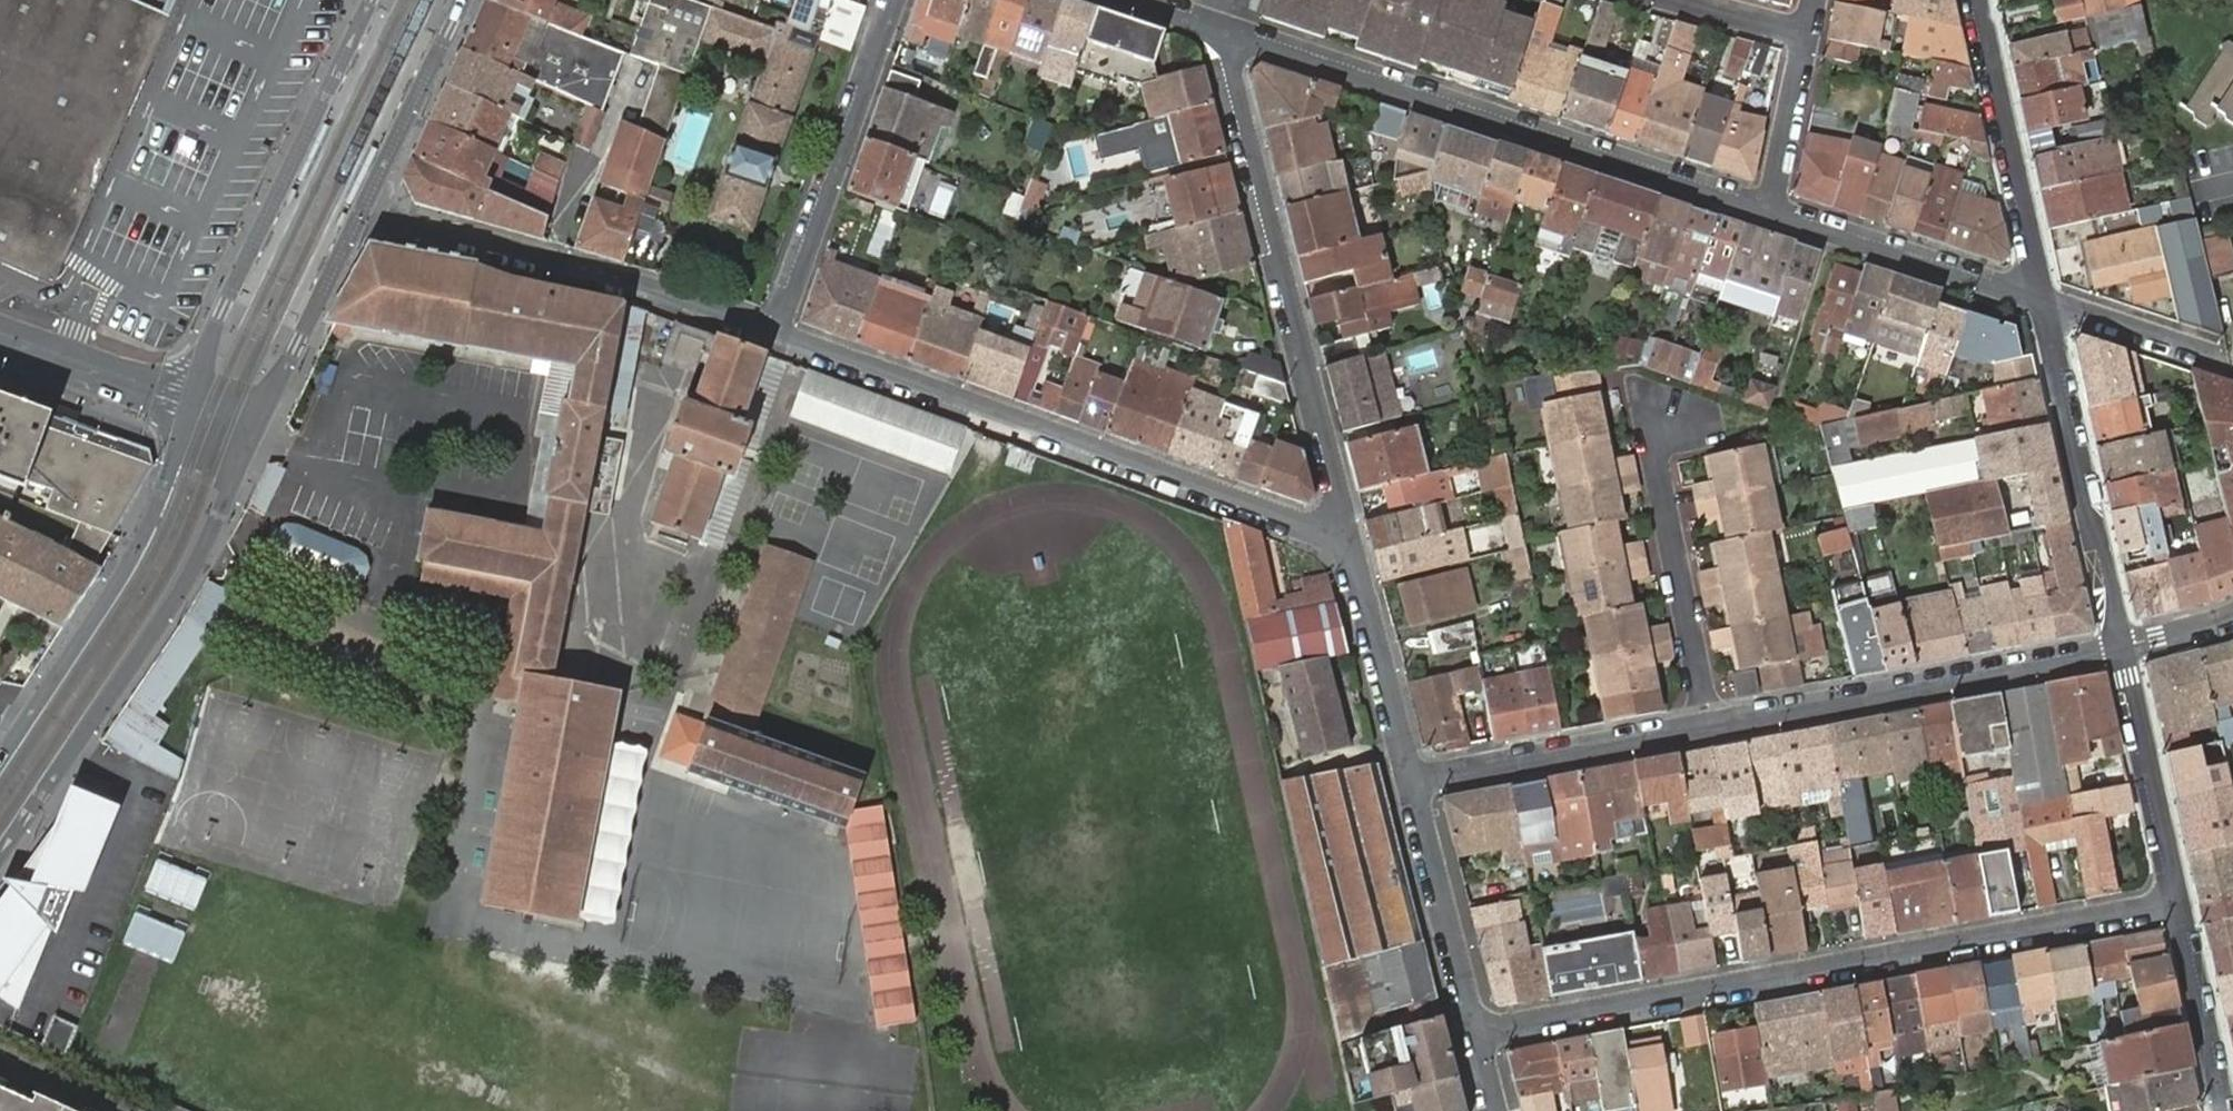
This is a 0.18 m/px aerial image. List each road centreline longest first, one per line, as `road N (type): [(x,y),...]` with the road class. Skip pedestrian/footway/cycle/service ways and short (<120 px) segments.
road 1 (residential): [(1474,1035),(2176,900)]
road 2 (residential): [(775,332),(1348,543)]
road 3 (residential): [(1774,212),(1224,29)]
road 4 (residential): [(1224,29),(1348,543)]
road 5 (secondary): [(0,856),(185,586),(254,424)]
road 6 (secondary): [(372,0),(223,309),(193,401)]
road 7 (residential): [(362,209),(775,332)]
road 8 (residential): [(1712,730),(2122,655)]
road 9 (secondary): [(193,401),(130,563),(0,761)]
road 10 (residential): [(2122,655),(2036,301)]
road 11 (residential): [(775,332),(892,0)]
road 12 (residential): [(1687,418),(1666,425),(1655,466),(1712,730)]
road 13 (residential): [(1408,785),(1712,730)]
road 14 (residential): [(2036,301),(1977,0)]
road 15 (residential): [(2036,301),(1774,212)]
road 16 (residential): [(1408,785),(1474,1035)]
road 17 (residential): [(2176,900),(2122,655)]
road 18 (residential): [(1348,543),(1408,785)]
road 19 (secondary): [(254,424),(362,209)]
road 20 (secondary): [(362,209),(462,0)]
road 21 (residential): [(2223,1110),(2176,900)]
road 22 (residential): [(0,333),(193,401)]
road 23 (residential): [(2036,301),(2222,362)]
road 24 (residential): [(1774,212),(1807,38)]
road 25 (residential): [(1669,0),(1807,38)]

